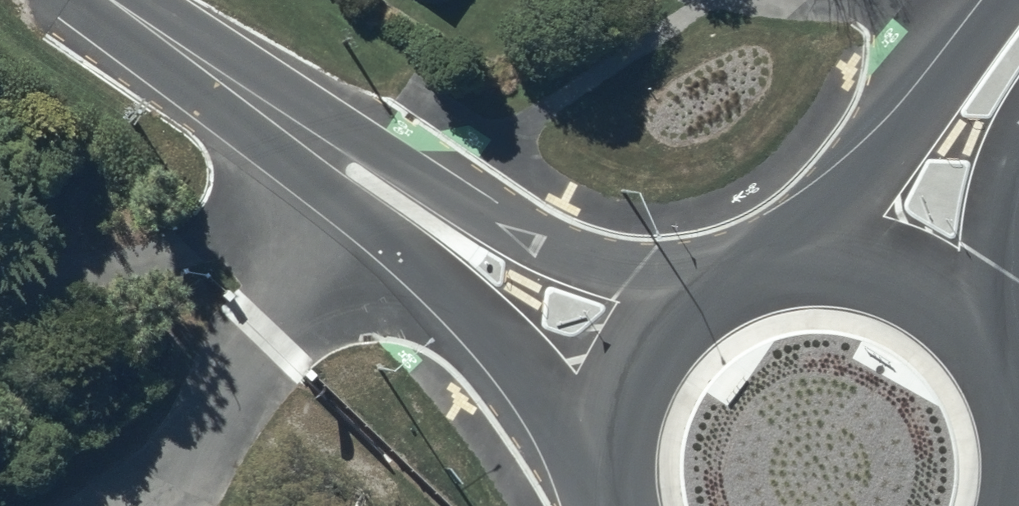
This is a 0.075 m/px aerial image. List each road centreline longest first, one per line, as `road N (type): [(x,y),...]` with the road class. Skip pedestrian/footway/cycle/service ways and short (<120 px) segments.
road 1 (unclassified): [(307,138),(365,139),(590,262),(718,280)]
road 2 (unclassified): [(605,445),(433,272),(330,191),(307,138)]
road 3 (primary): [(803,255),(1009,0)]
road 4 (unclassified): [(111,0),(307,138)]
road 5 (primary): [(803,255),(896,268),(947,295),(989,335)]
road 6 (primary): [(605,445),(630,366),(683,303),(718,280)]
road 7 (primary): [(1018,149),(1003,204),(989,335)]

